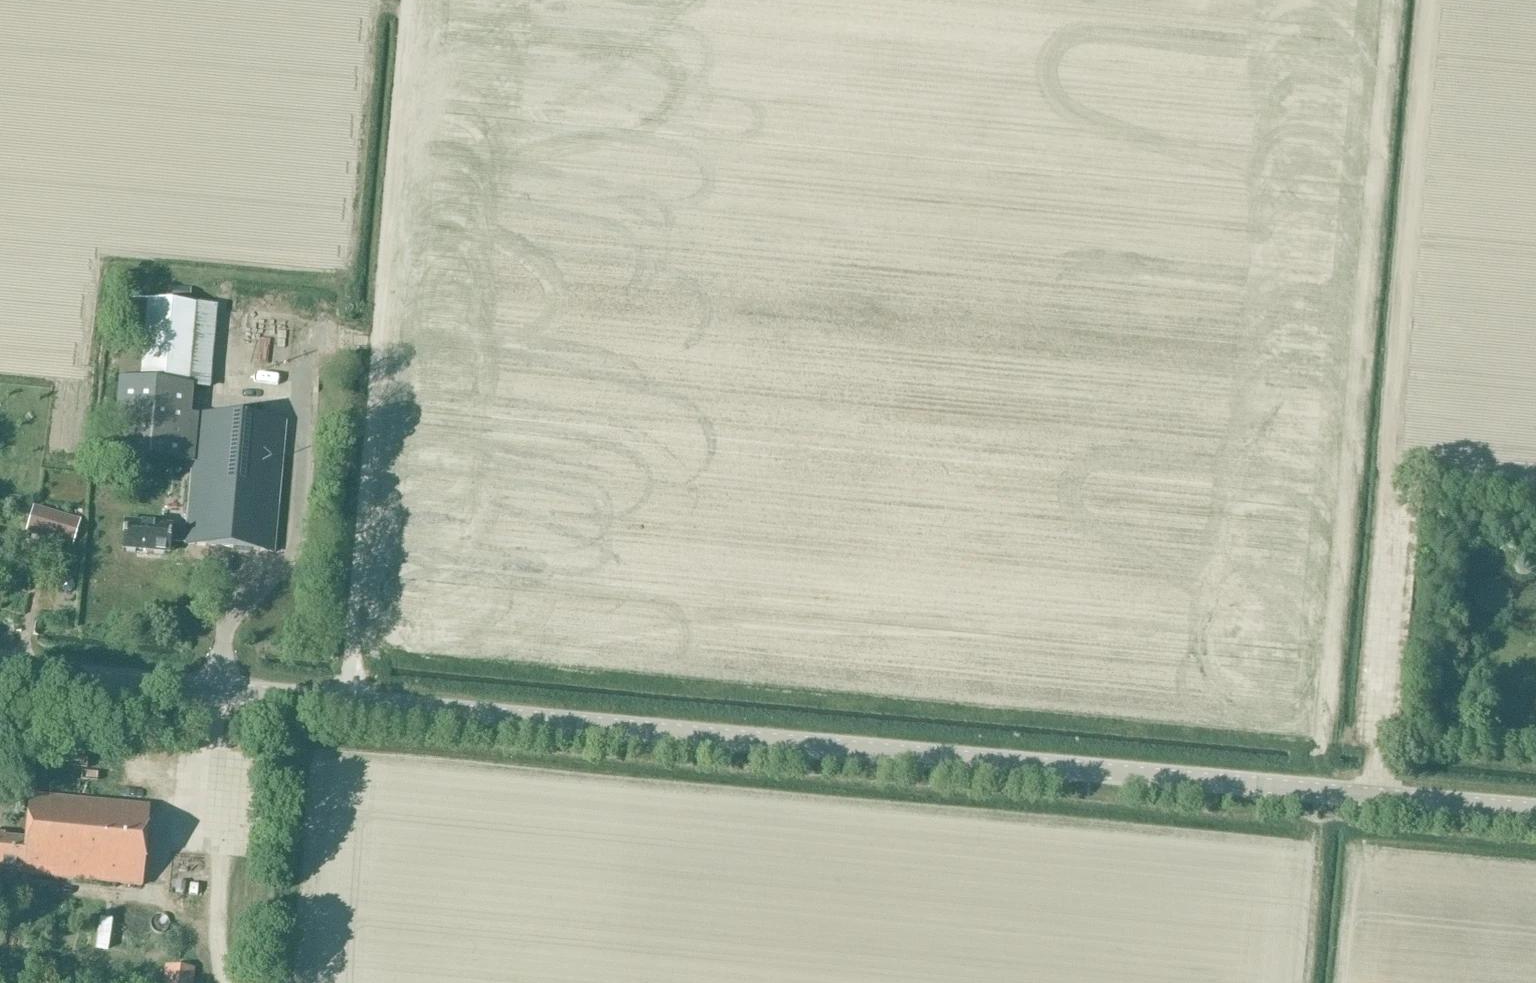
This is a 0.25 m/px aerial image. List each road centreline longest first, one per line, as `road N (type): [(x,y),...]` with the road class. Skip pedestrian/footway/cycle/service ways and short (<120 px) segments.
road 1 (tertiary): [(1535,809),(68,675),(0,662)]

